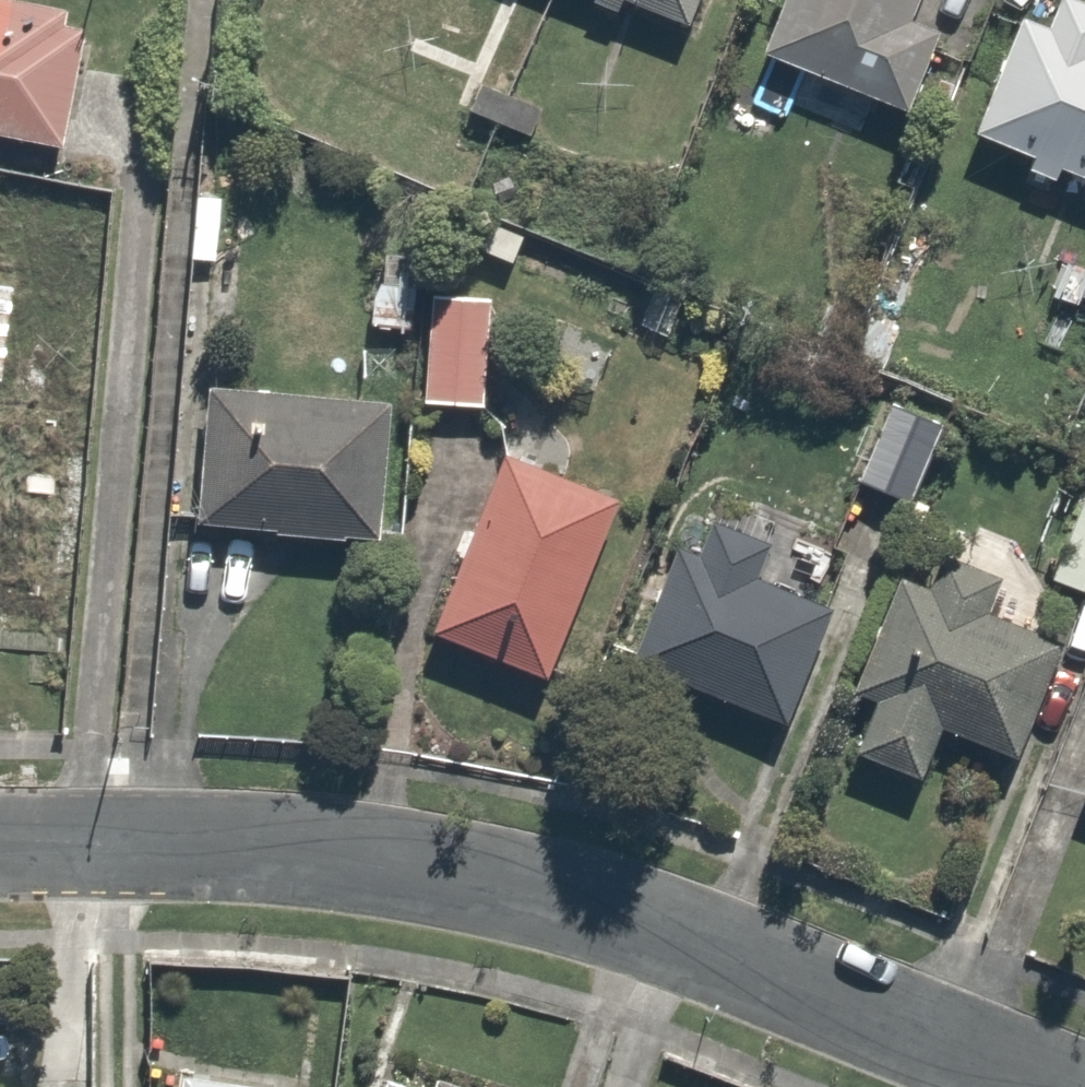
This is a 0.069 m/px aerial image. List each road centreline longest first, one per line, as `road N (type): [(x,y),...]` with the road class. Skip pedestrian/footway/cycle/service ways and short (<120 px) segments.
road 1 (residential): [(1060,1086),(684,939),(559,906),(354,864),(0,851)]

